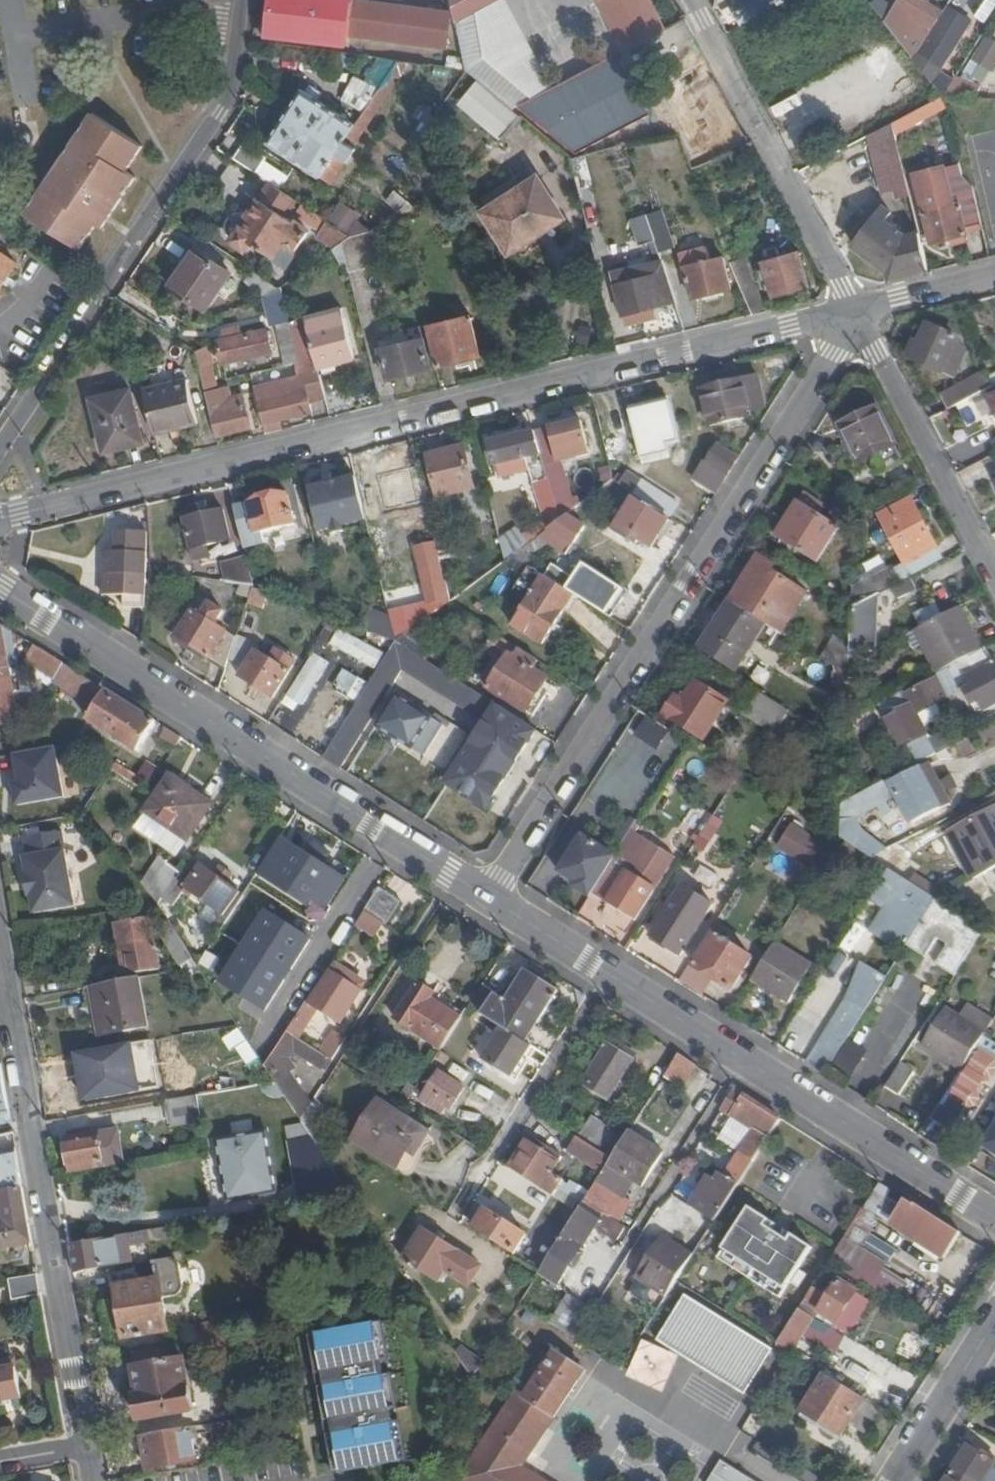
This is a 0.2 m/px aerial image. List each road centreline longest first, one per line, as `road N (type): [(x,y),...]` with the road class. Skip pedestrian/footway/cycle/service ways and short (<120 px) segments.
road 1 (residential): [(857,311),(0,521)]
road 2 (residential): [(857,311),(476,895)]
road 3 (residential): [(476,895),(994,1219)]
road 4 (residential): [(0,585),(476,895)]
road 5 (residential): [(243,7),(231,93),(0,451)]
road 6 (residential): [(0,960),(87,1453)]
road 7 (residential): [(693,0),(857,311)]
road 8 (residential): [(994,580),(857,311)]
road 9 (residential): [(7,0),(15,44),(243,7)]
road 10 (residential): [(994,1324),(897,1480)]
road 11 (residential): [(994,277),(857,311)]

